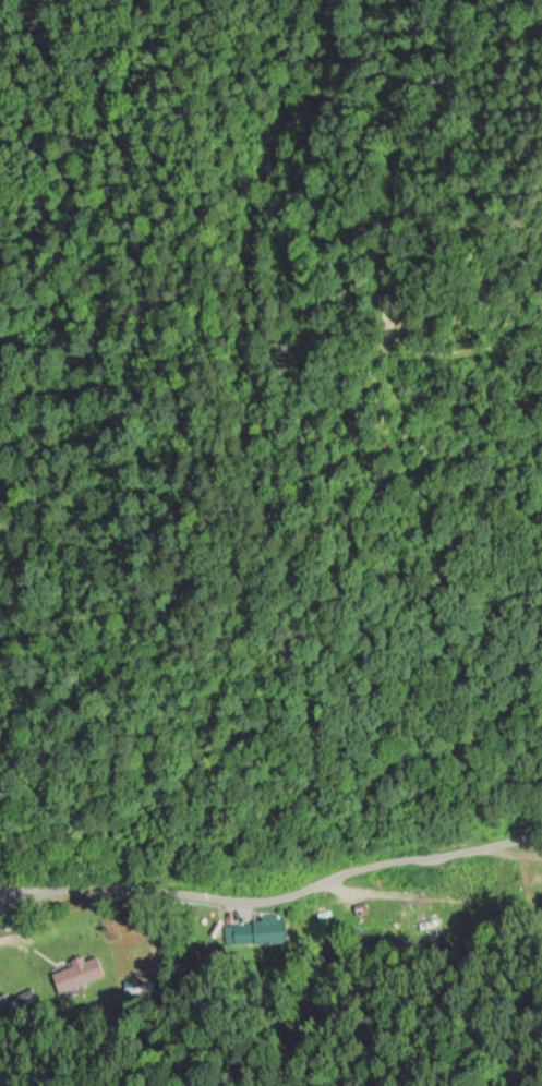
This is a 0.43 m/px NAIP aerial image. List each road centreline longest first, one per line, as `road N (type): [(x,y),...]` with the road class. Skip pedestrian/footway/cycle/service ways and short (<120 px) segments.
road 1 (residential): [(0,942),(156,913),(402,913),(541,876)]

